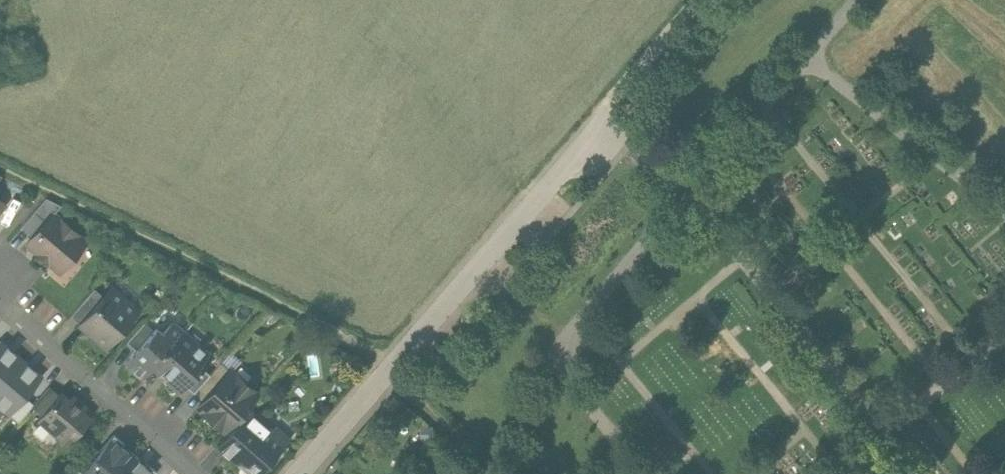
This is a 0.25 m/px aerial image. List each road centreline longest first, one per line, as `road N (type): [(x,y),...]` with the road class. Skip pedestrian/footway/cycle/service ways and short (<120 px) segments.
road 1 (residential): [(299,473),(586,143)]
road 2 (residential): [(0,280),(23,320),(194,473)]
road 3 (track): [(586,143),(703,0)]

